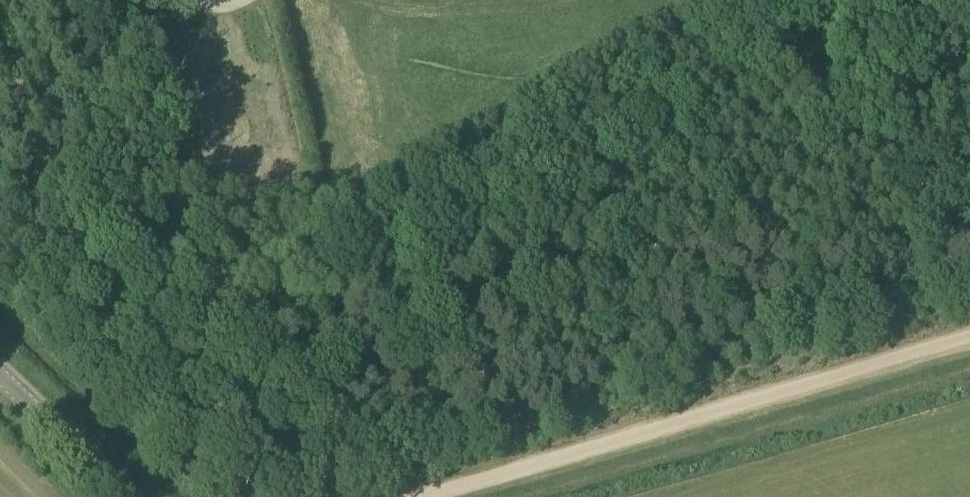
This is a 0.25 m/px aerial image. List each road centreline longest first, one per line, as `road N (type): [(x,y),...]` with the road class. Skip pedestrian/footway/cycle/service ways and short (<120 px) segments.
road 1 (track): [(969,177),(637,264),(587,269),(534,248),(380,273),(341,295),(291,343),(260,345),(212,327),(68,179),(38,129),(35,61),(56,0)]
road 2 (track): [(412,496),(969,331)]
road 3 (track): [(969,139),(823,39),(798,0)]
road 4 (secondary): [(125,496),(0,374)]

